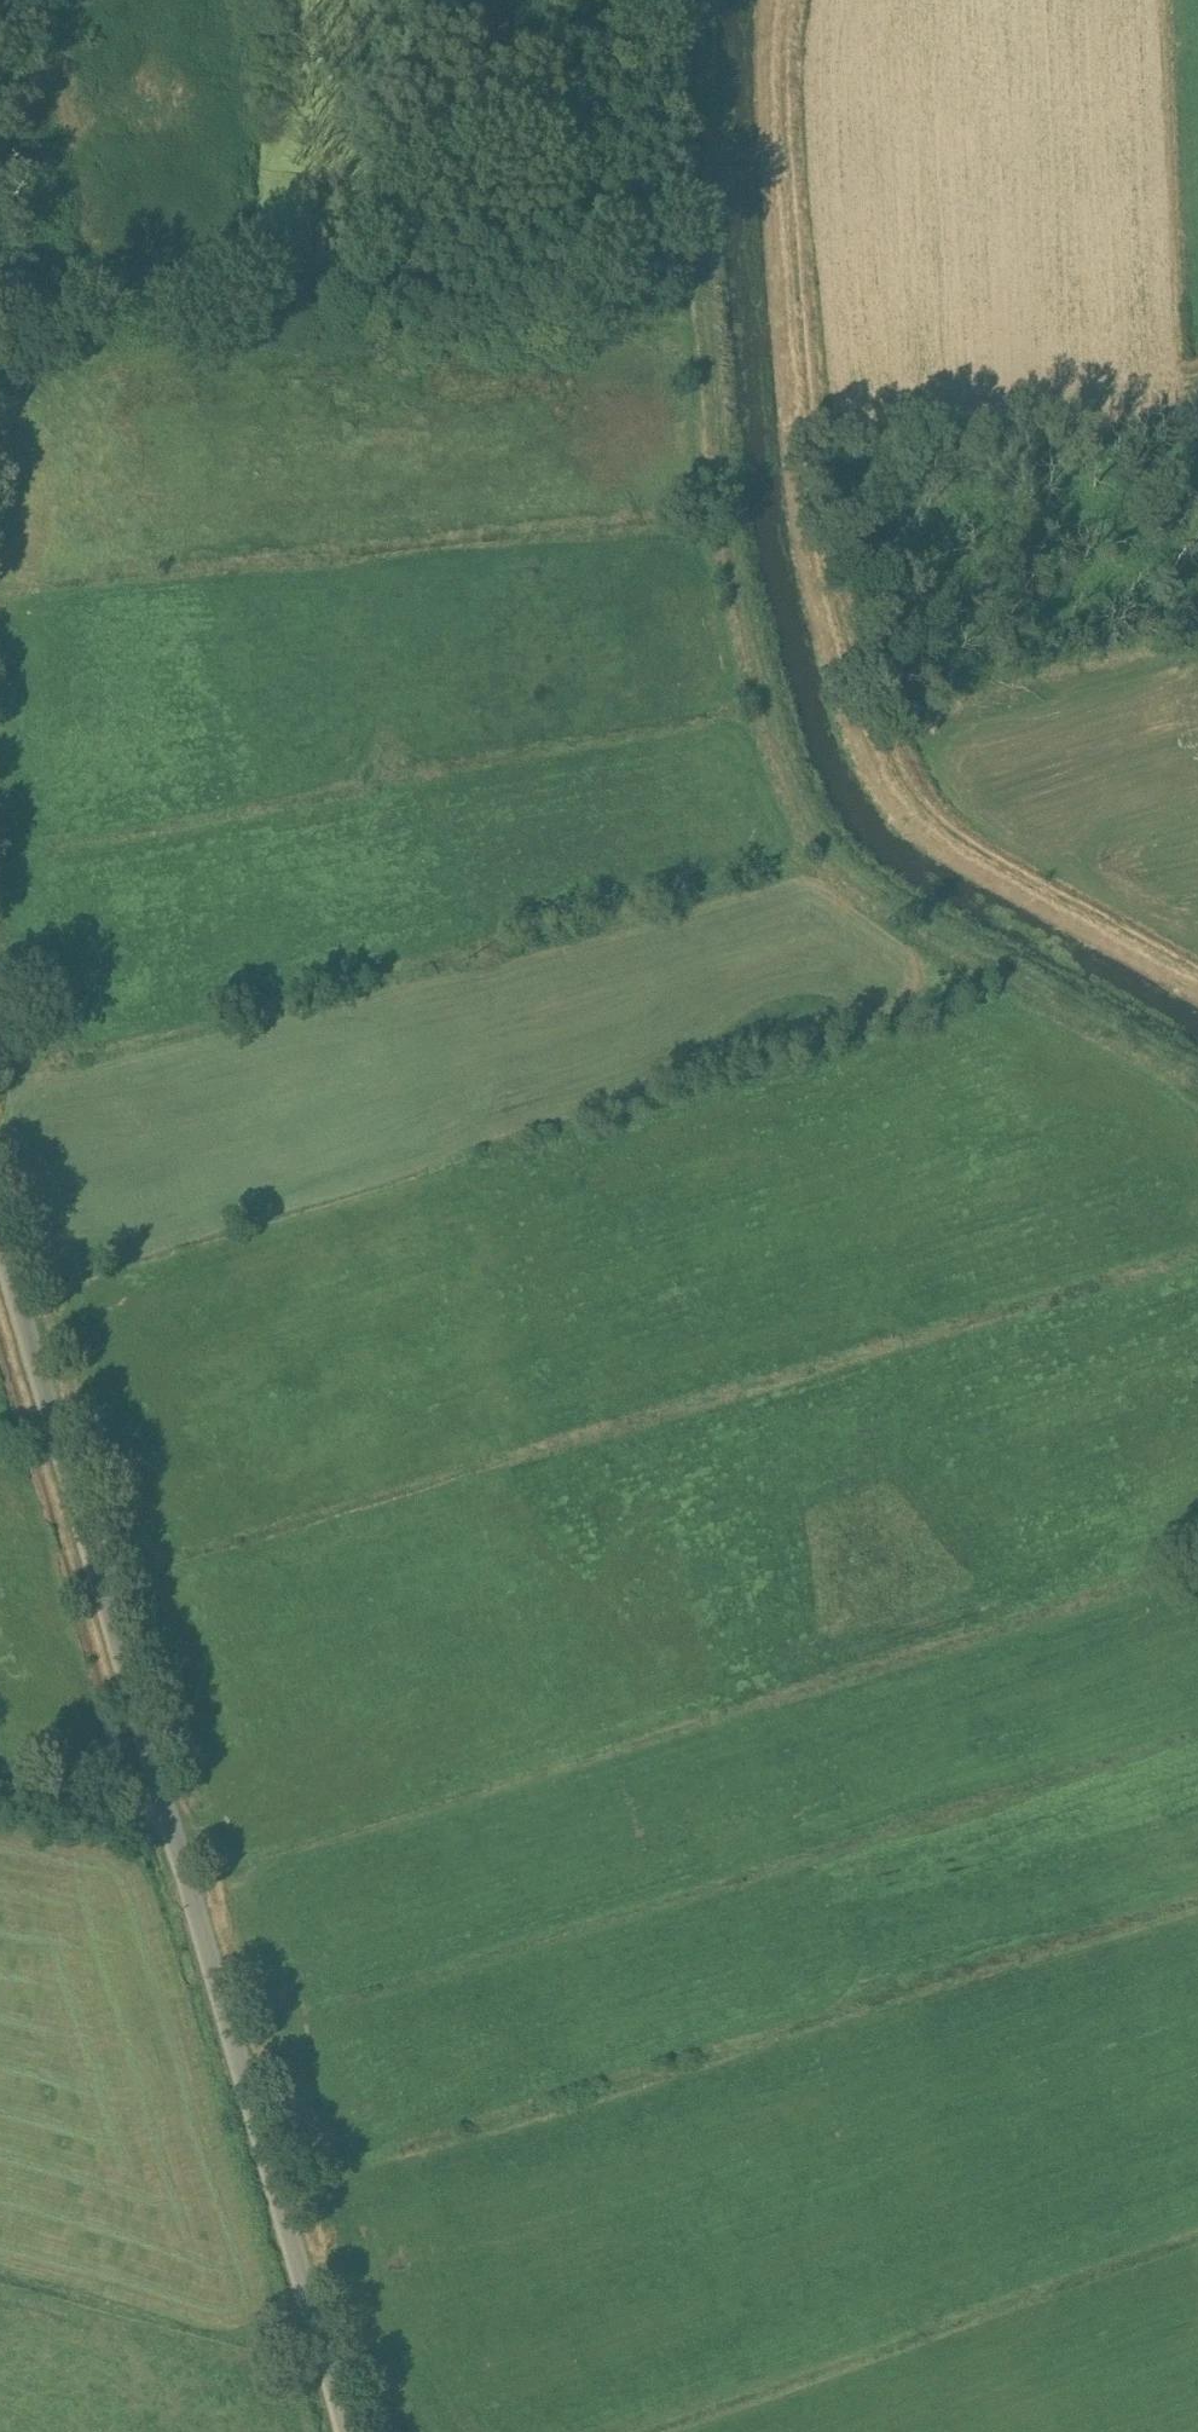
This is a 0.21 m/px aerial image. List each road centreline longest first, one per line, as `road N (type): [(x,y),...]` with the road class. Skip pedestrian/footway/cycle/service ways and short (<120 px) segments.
road 1 (unclassified): [(348,2431),(0,1216)]
road 2 (track): [(172,1828),(0,1791)]

